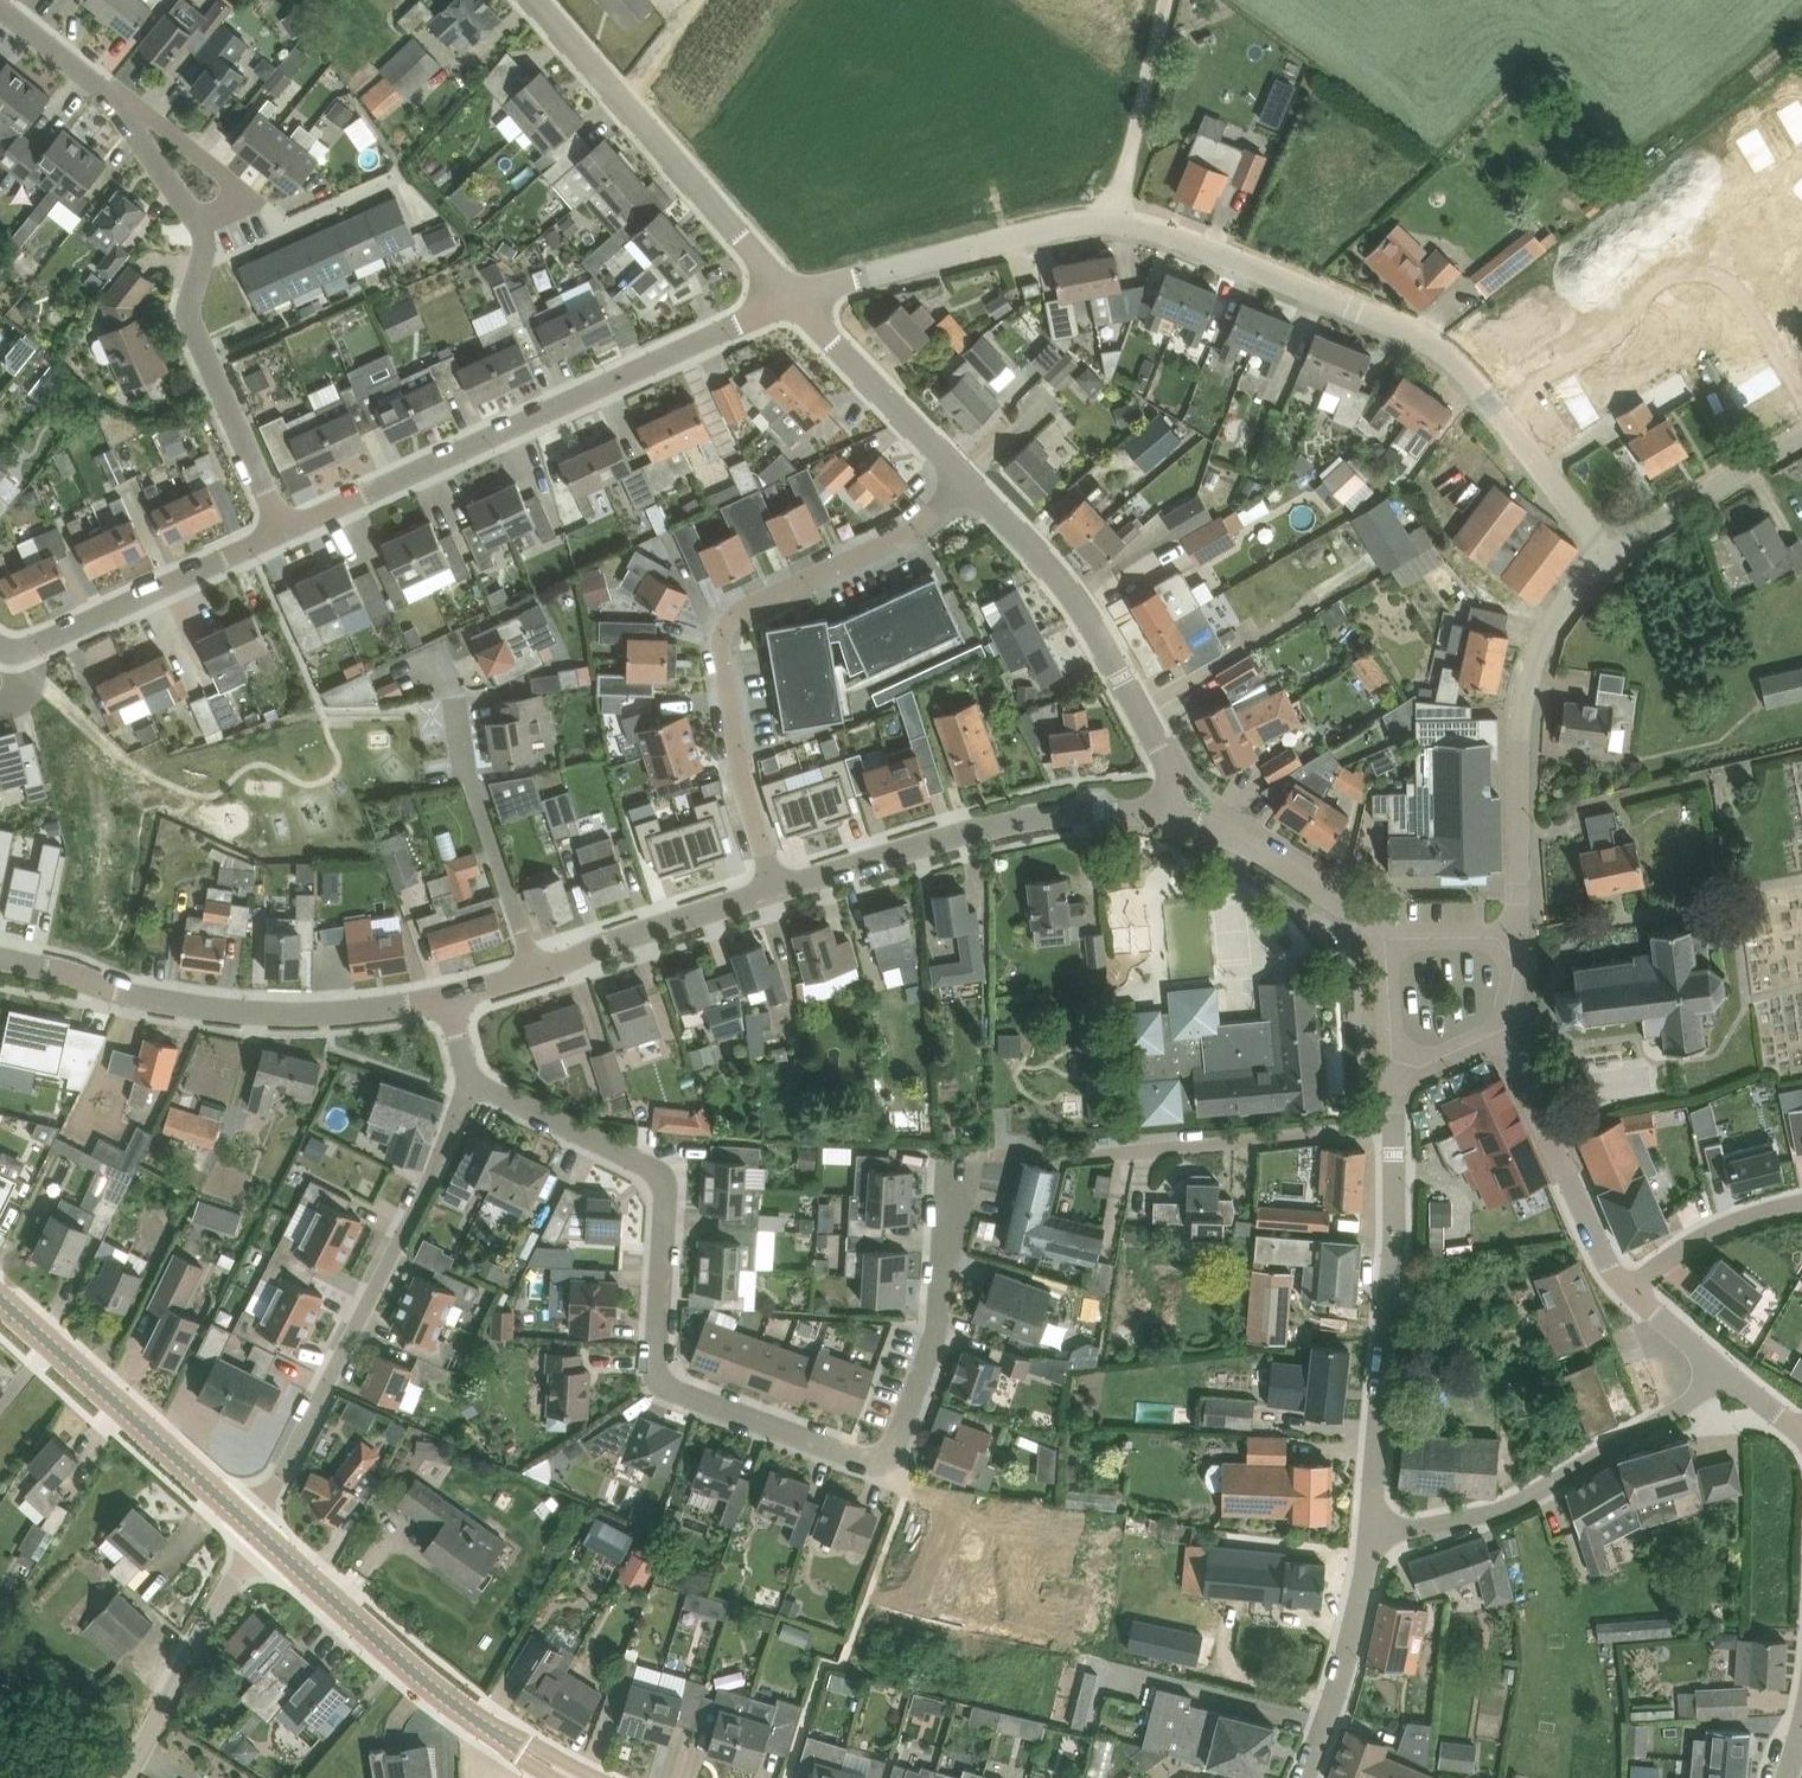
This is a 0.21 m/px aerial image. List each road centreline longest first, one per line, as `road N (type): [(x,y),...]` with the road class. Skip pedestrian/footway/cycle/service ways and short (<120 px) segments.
road 1 (residential): [(786,300),(1035,229),(1147,225),(1419,332),(1461,367),(1615,552)]
road 2 (residential): [(882,1458),(849,1454),(655,1376),(664,1180),(645,1161),(470,1083)]
road 3 (residential): [(777,888),(742,779),(721,648),(726,625),(748,606),(918,531),(968,481)]
road 4 (residential): [(287,532),(786,300)]
road 5 (residential): [(253,1523),(470,1083)]
road 6 (residential): [(449,996),(347,1012),(275,1012),(183,1002),(0,958)]
road 7 (unclassified): [(1375,1540),(1397,1126)]
road 8 (unclassified): [(1519,936),(1518,738),(1537,662),(1569,597),(1615,552)]
road 9 (tertiary): [(574,1777),(530,1757),(380,1639),(253,1523)]
road 10 (residential): [(777,888),(1021,817),(1172,811)]
road 11 (residential): [(1397,1126),(1064,1162),(998,1156)]
road 12 (unclassified): [(1172,811),(1170,761),(1094,623),(968,481)]
road 13 (unclassified): [(786,300),(533,0)]
road 14 (residential): [(1375,1540),(1500,1509),(1674,1412),(1723,1371)]
road 15 (track): [(1801,38),(1630,171),(1537,74)]
road 16 (tertiary): [(253,1523),(0,1295)]
road 17 (residential): [(287,532),(189,313),(205,256),(194,220)]
road 18 (residential): [(957,1166),(938,1324),(903,1434),(882,1458)]
road 19 (residential): [(20,654),(287,532)]
road 20 (unclassified): [(1629,1288),(1570,1181),(1506,1028)]
road 21 (residential): [(118,1777),(253,1523)]
road 22 (residential): [(462,700),(475,790),(537,972)]
road 23 (unclassified): [(968,481),(786,300)]
road 24 (residential): [(537,972),(777,888)]
road 25 (unclassified): [(1300,1777),(1349,1645),(1375,1540)]
road 26 (unclassified): [(1386,938),(1172,811)]
road 27 (residential): [(868,1594),(919,1605),(950,1504),(916,1493),(882,1458)]
road 28 (track): [(1108,223),(1167,0)]
road 29 (unclassified): [(1615,552),(1801,436)]
road 30 (residential): [(1629,1288),(1700,1239),(1801,1205)]
road 31 (residential): [(101,85),(160,119),(246,198)]
road 32 (residential): [(406,173),(281,224),(263,204),(246,198)]
road 33 (residential): [(194,220),(101,85)]
road 34 (unclassified): [(1519,936),(1386,938)]
road 35 (residential): [(101,85),(0,4)]
road 36 (unclassified): [(1723,1371),(1629,1288)]
road 37 (unclassified): [(1395,1059),(1386,938)]

